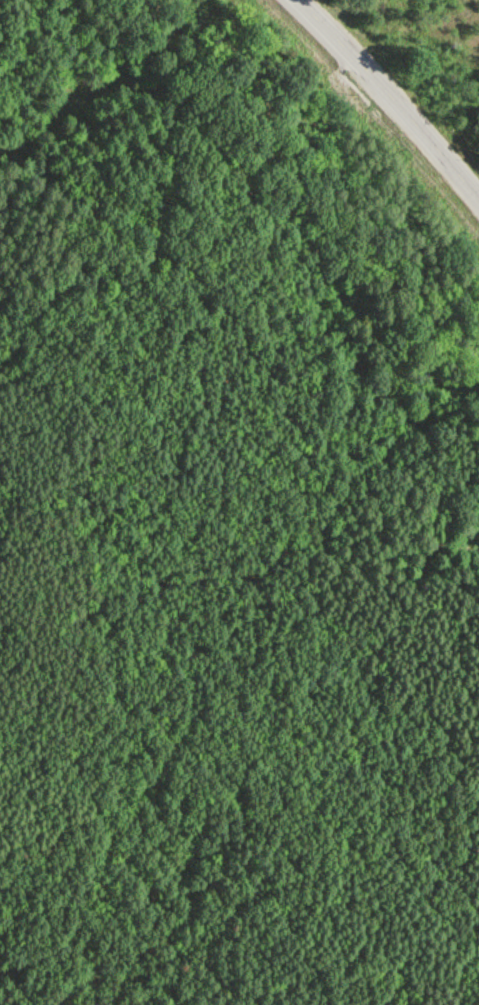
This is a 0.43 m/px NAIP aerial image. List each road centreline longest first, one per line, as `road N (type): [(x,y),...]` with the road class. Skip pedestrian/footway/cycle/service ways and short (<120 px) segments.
road 1 (tertiary): [(478,200),(299,0)]

